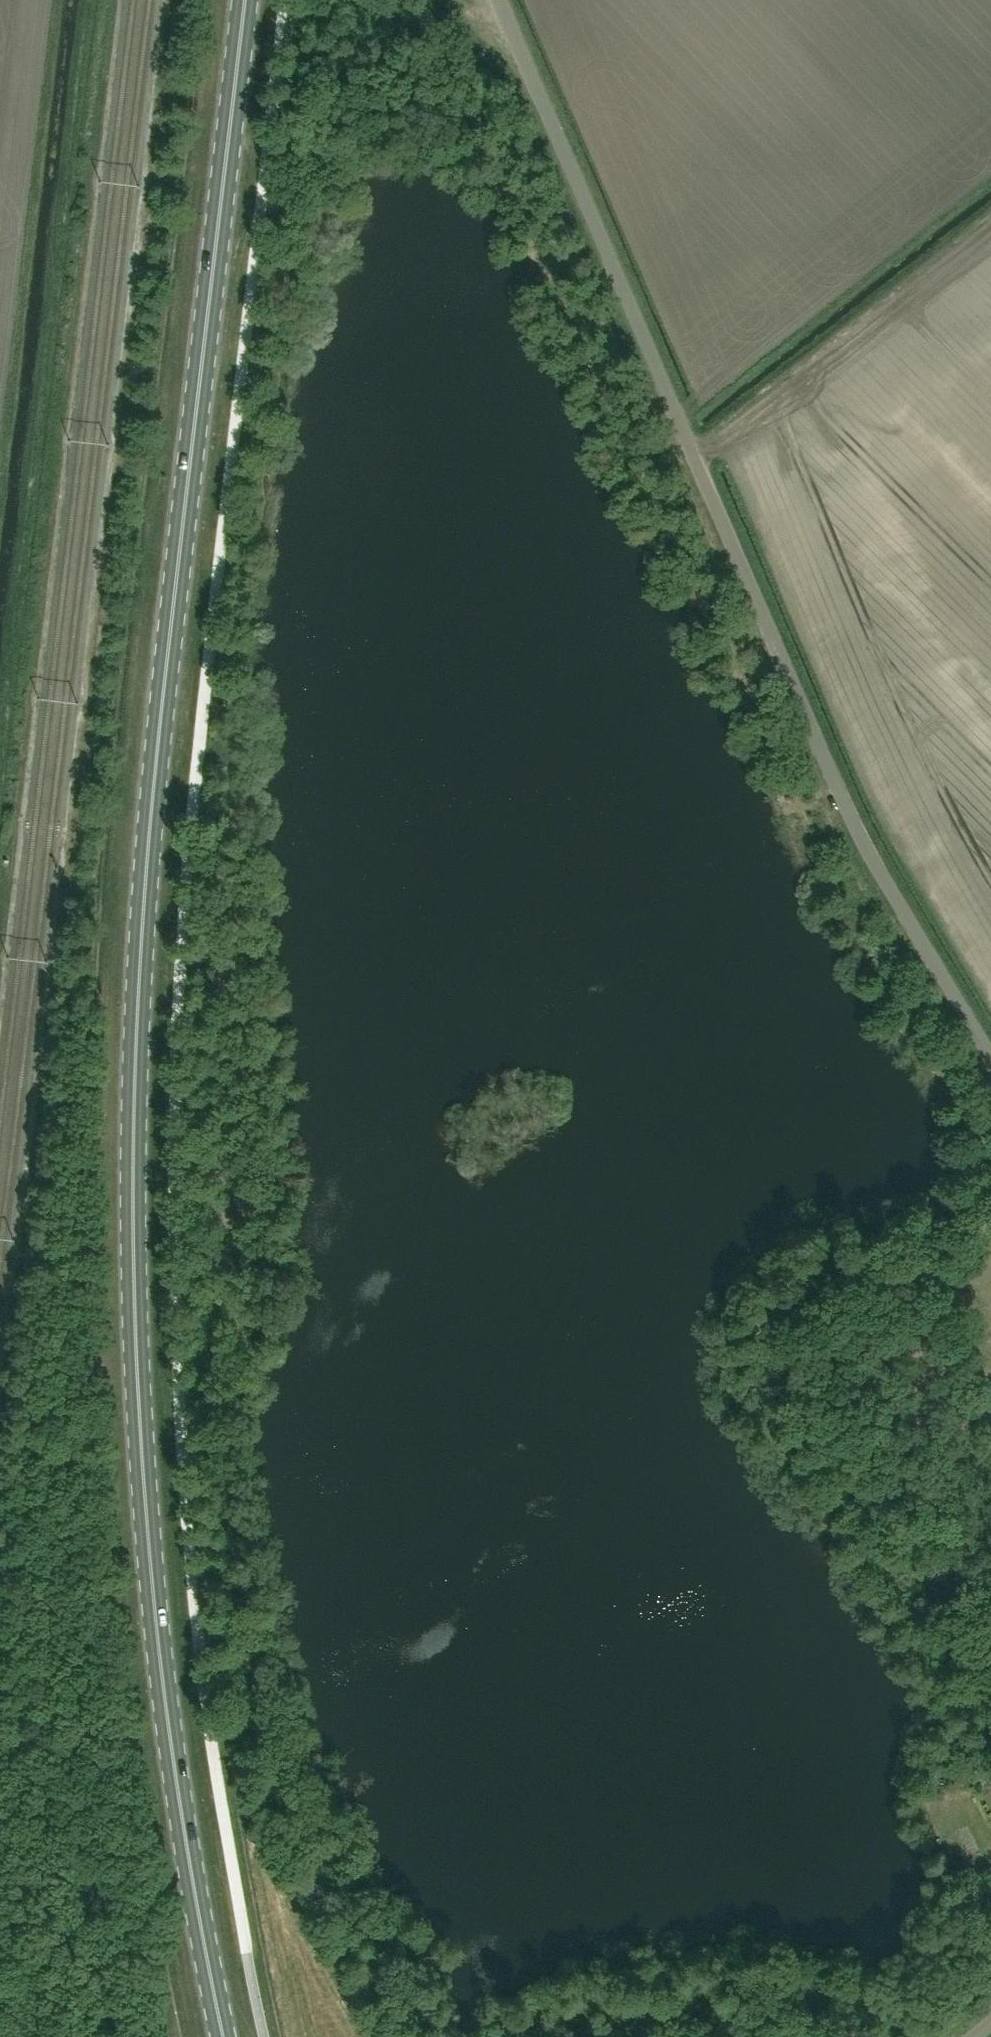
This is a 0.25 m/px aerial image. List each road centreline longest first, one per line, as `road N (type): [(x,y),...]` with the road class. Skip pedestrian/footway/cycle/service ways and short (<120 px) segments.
road 1 (primary): [(223,2036),(152,1582),(133,1138),(159,749),(246,0)]
road 2 (unclassified): [(990,1057),(848,818),(505,0)]

